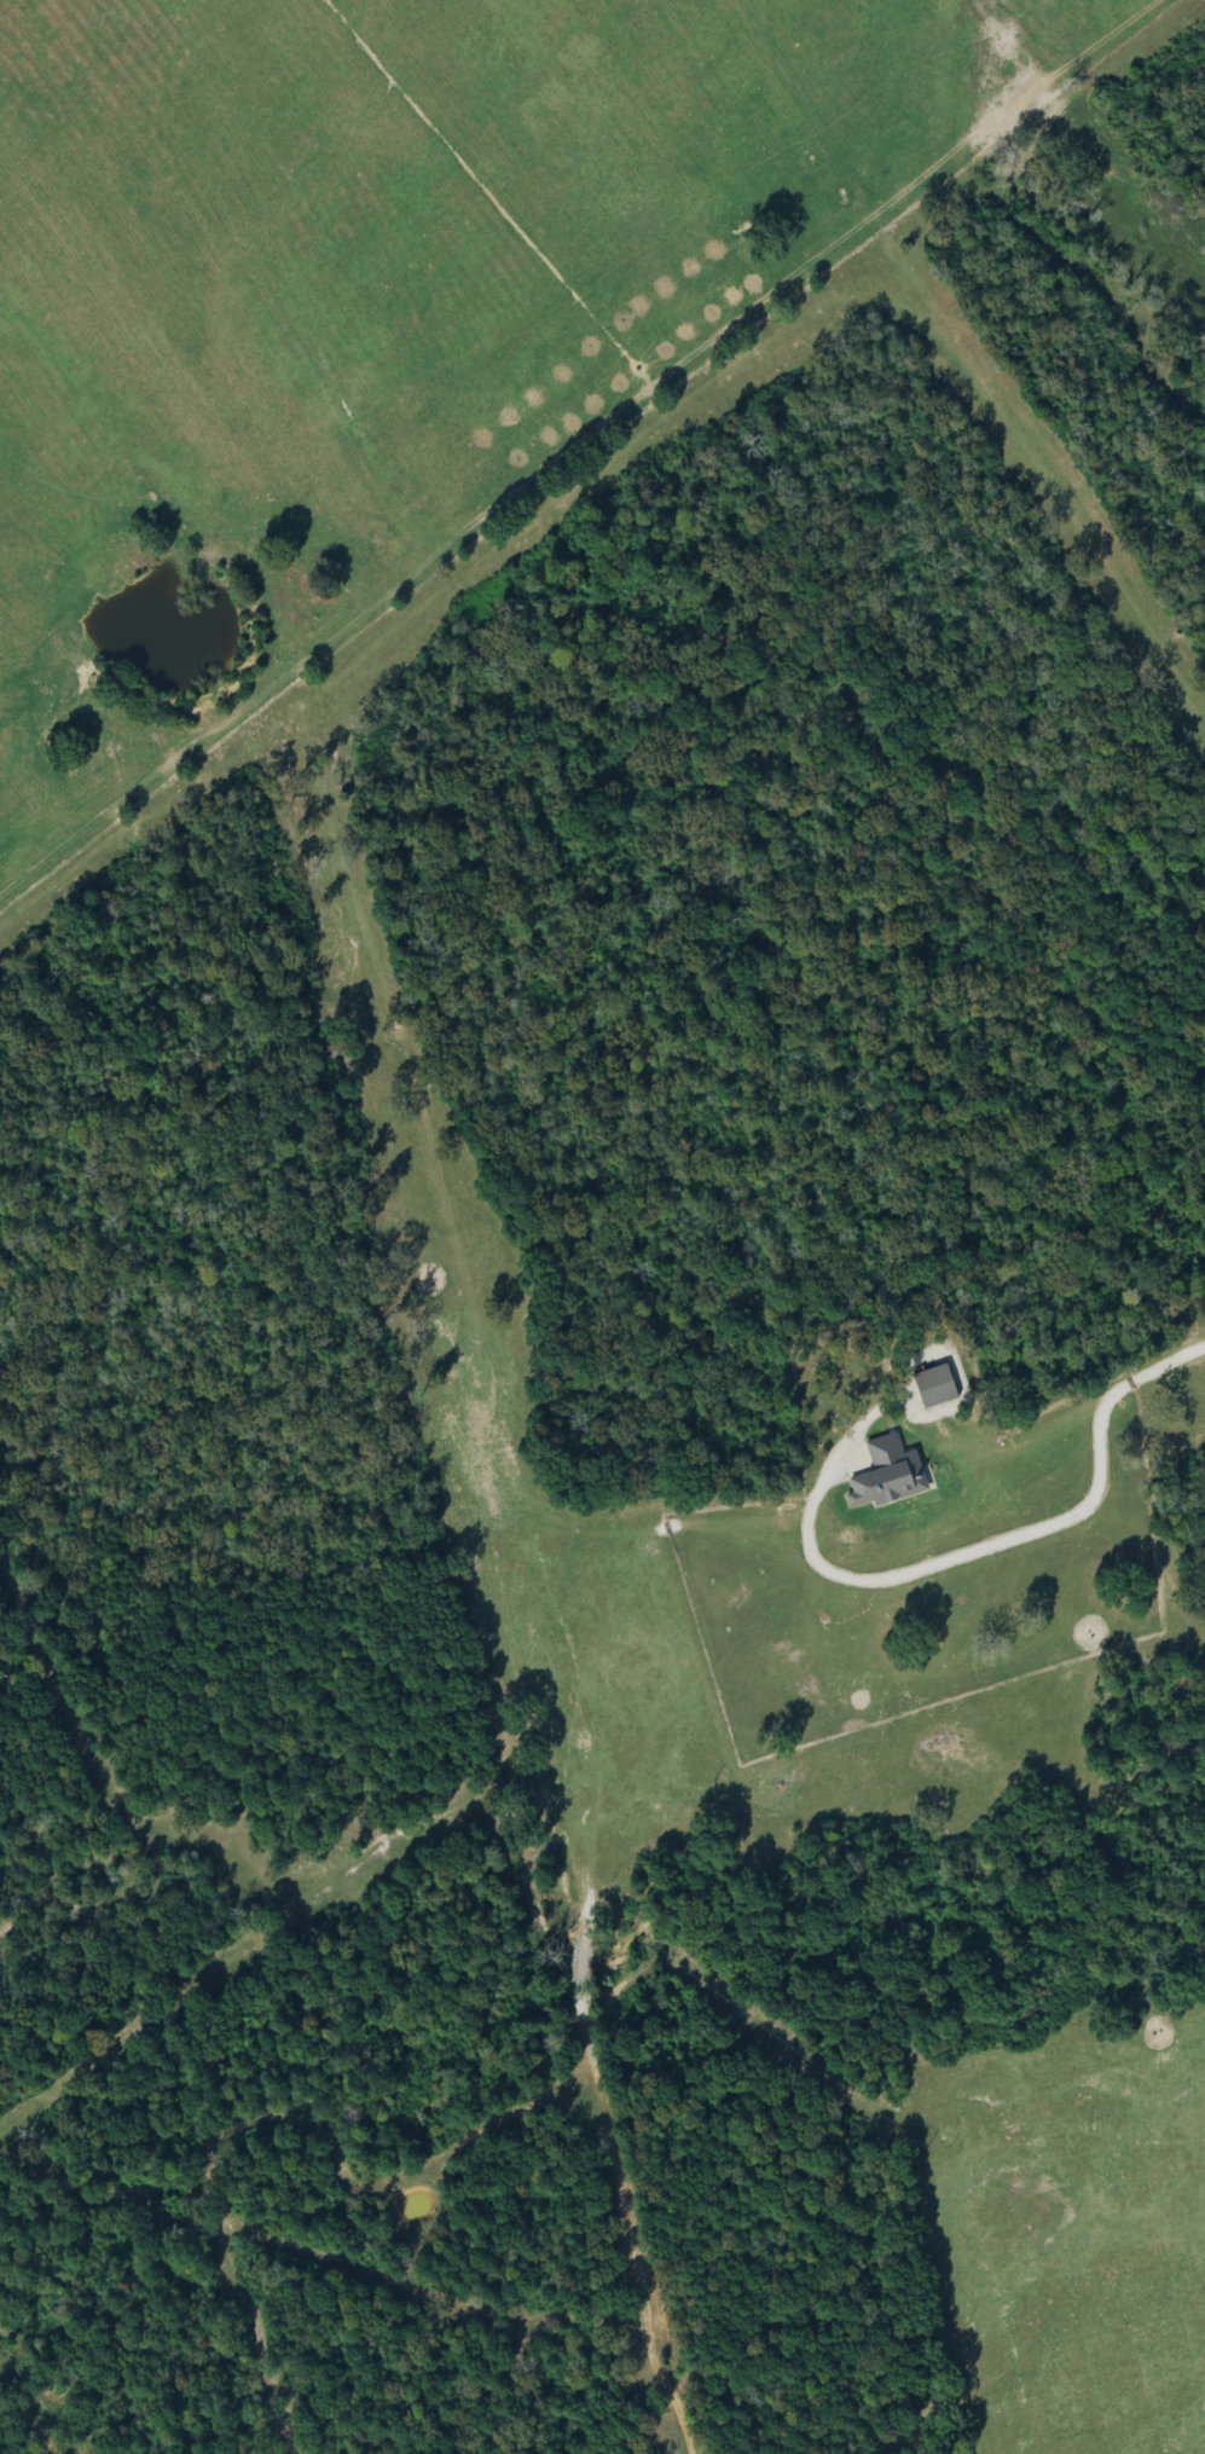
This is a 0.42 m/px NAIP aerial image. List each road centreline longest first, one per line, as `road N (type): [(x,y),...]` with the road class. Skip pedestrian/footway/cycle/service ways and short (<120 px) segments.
road 1 (residential): [(1204,1793),(1094,1793),(1052,1746),(1035,1649),(968,1594),(537,1522),(482,1455),(154,0)]
road 2 (residential): [(1041,2453),(1094,2366),(1148,2148),(1204,2086)]

